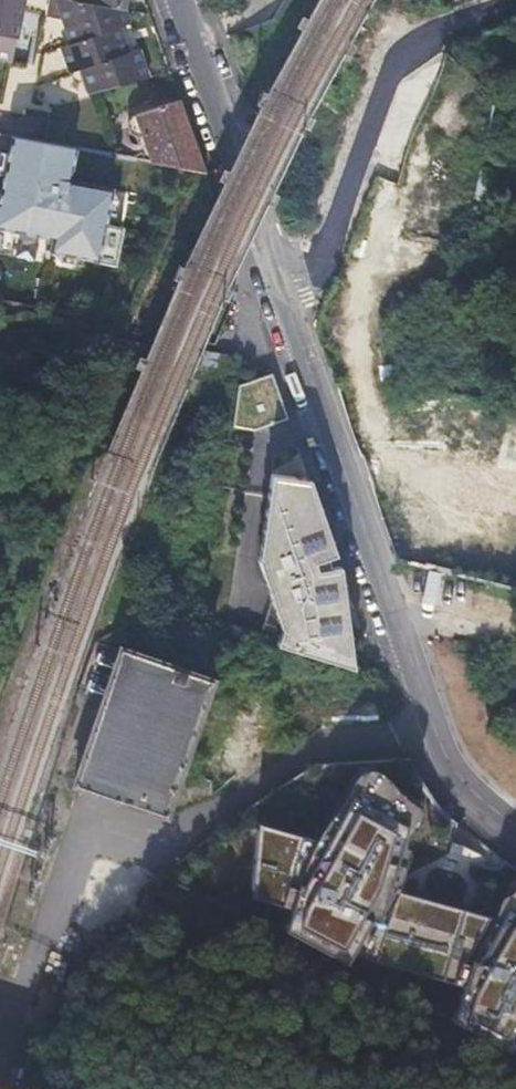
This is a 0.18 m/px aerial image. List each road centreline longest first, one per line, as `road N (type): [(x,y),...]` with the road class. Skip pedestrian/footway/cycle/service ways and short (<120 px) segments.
road 1 (residential): [(182,0),(292,306),(417,722),(452,785),(515,837)]

